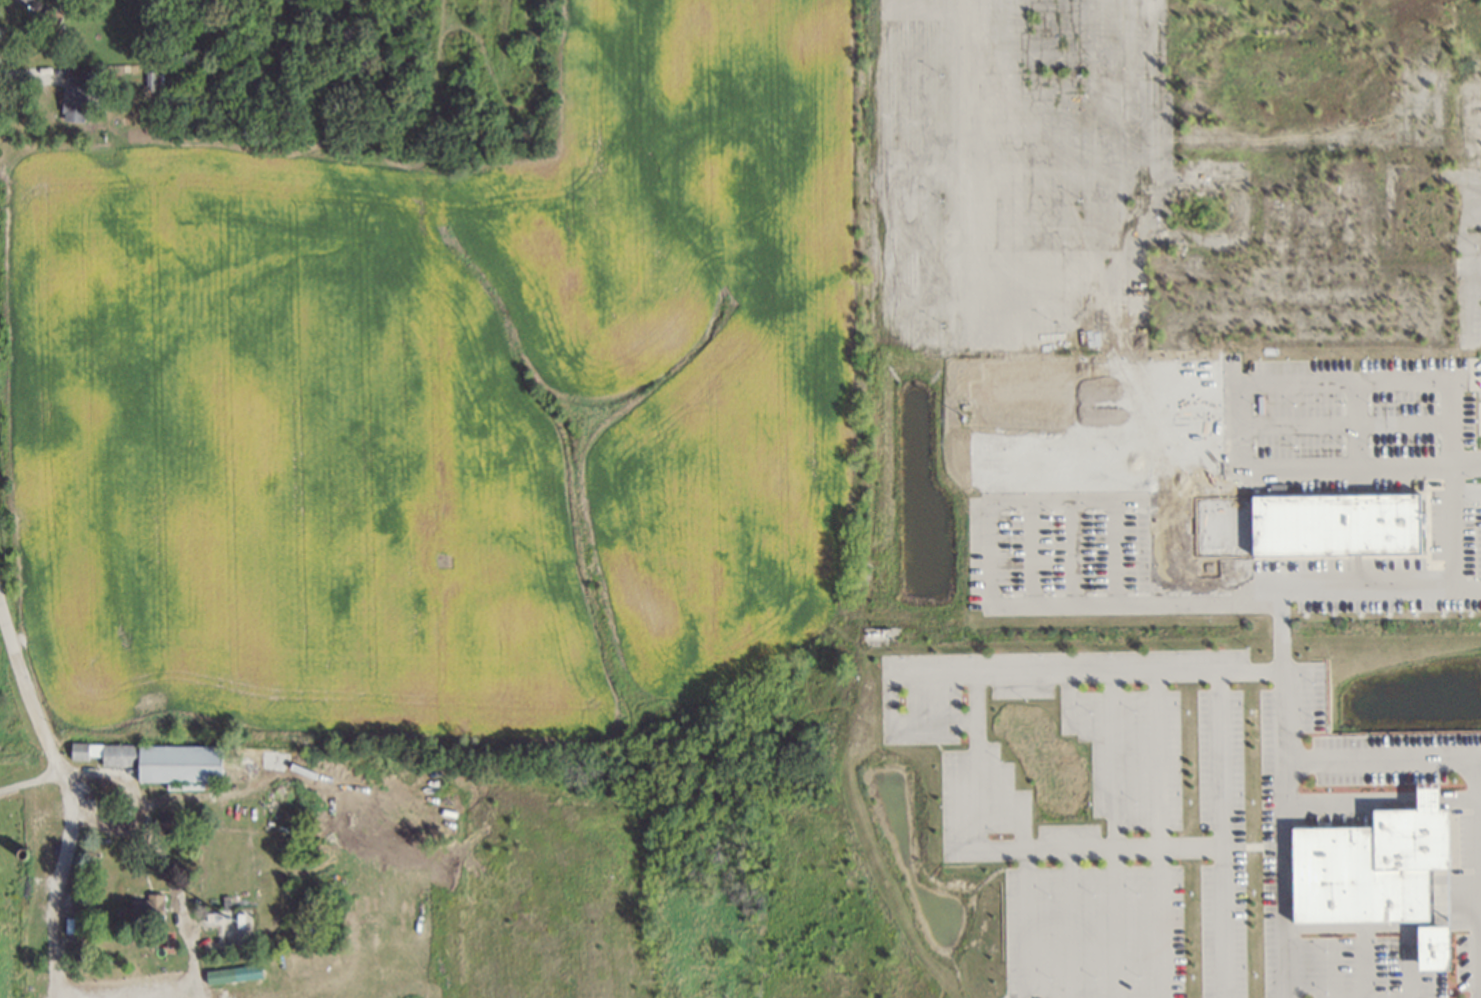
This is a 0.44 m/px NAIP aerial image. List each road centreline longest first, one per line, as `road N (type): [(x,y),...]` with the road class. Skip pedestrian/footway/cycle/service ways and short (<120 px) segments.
road 1 (residential): [(0,616),(52,773),(75,811),(123,834)]

